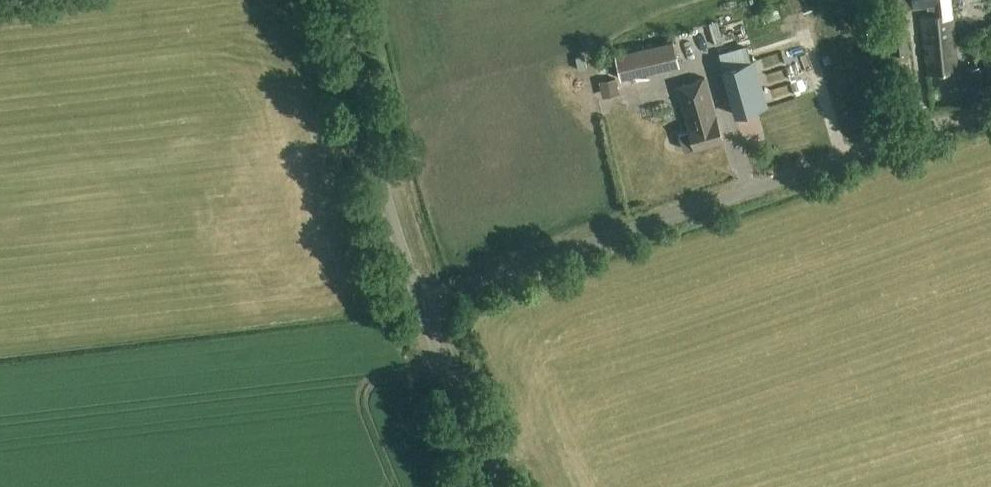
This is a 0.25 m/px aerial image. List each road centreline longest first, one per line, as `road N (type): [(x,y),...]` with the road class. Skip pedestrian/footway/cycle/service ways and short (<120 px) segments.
road 1 (unclassified): [(430,297),(982,112)]
road 2 (unclassified): [(430,297),(372,138),(344,0)]
road 3 (unclassified): [(507,486),(430,297)]

